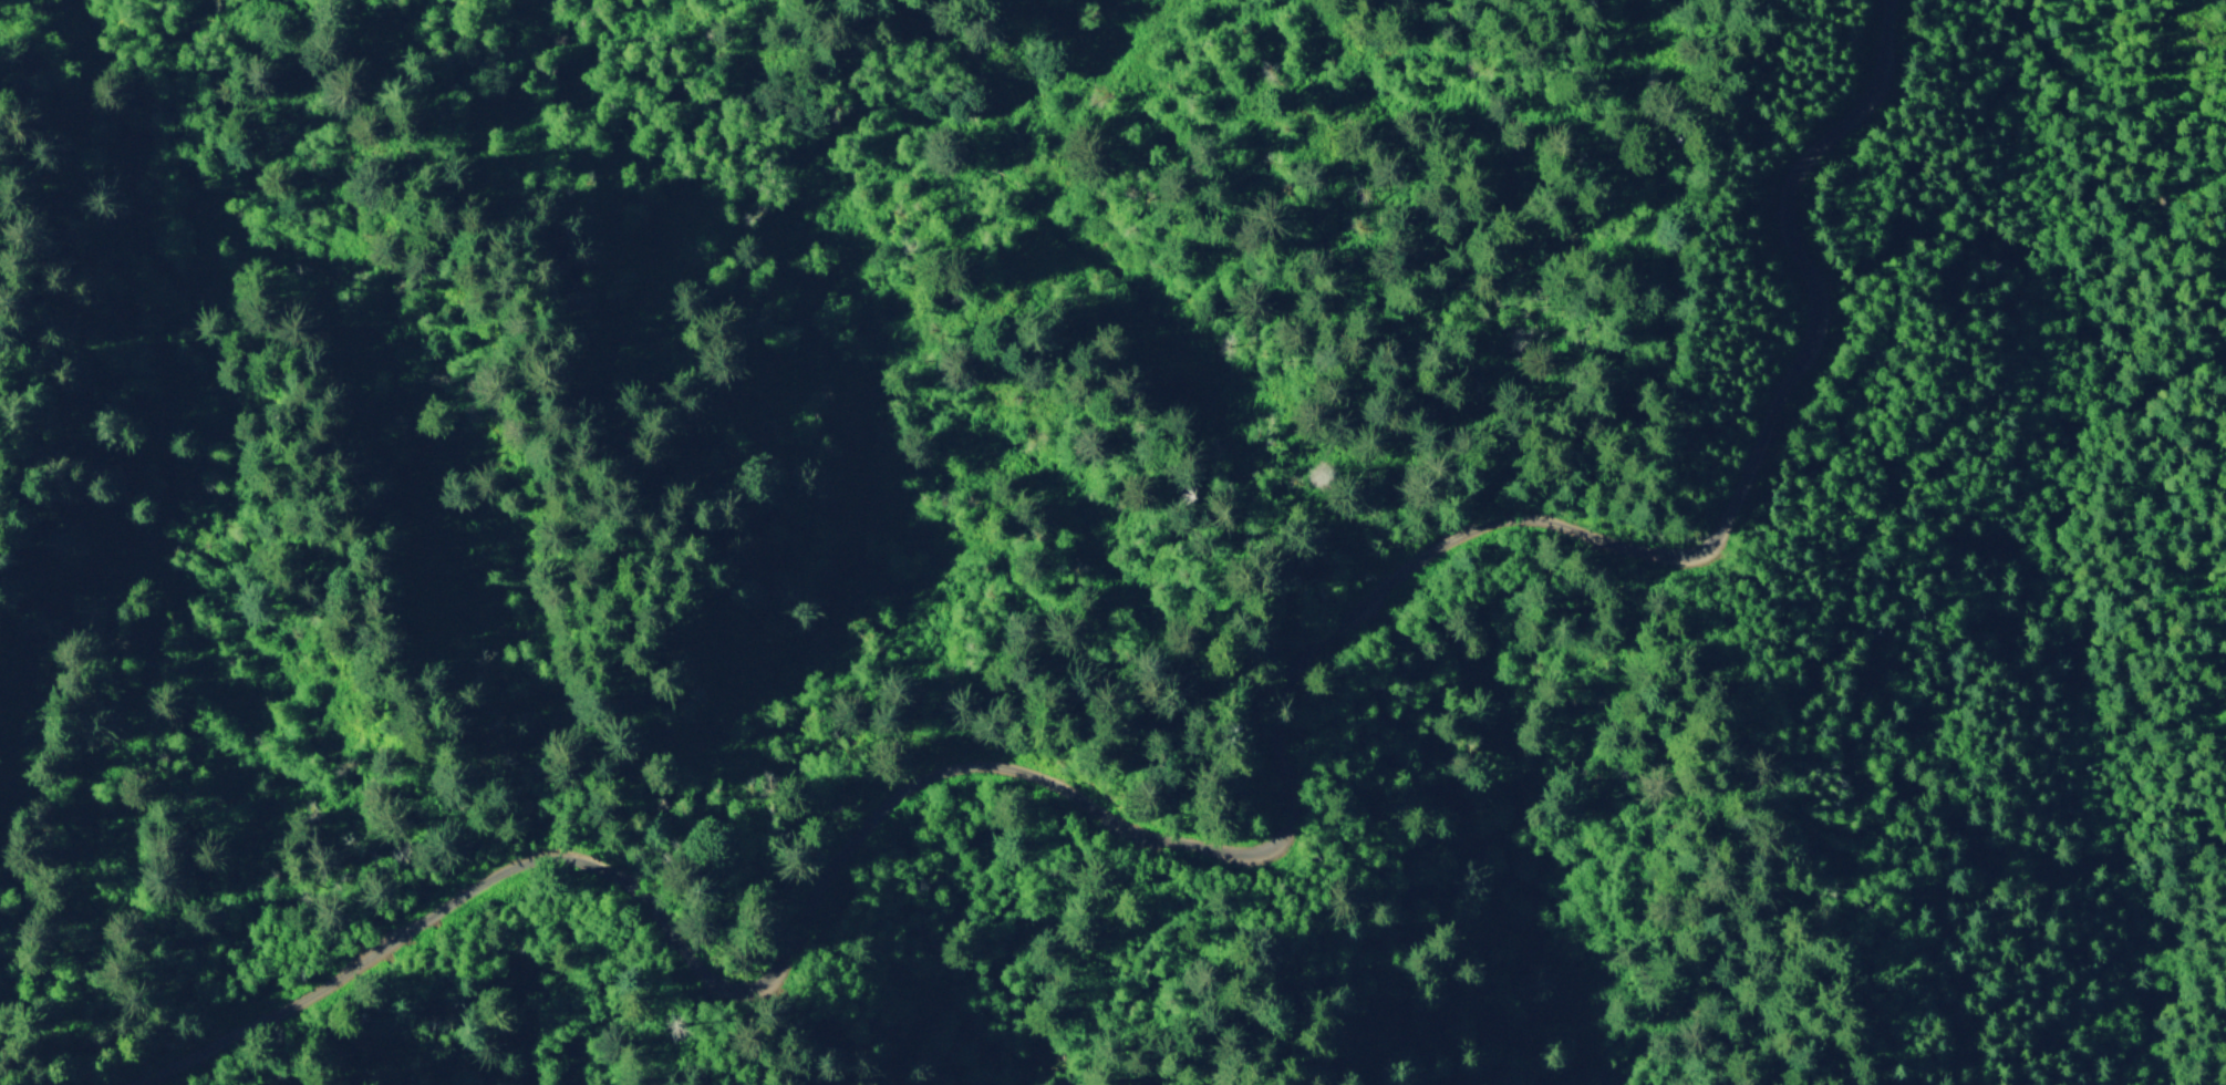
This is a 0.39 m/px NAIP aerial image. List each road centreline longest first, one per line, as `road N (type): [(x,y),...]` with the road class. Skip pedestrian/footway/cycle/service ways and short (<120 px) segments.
road 1 (track): [(130,1084),(432,914),(519,878),(583,881),(661,969),(714,979),(750,965),(825,865),(919,781),(983,771),(1049,794),(1127,838),(1204,858),(1251,838),(1264,814),(1271,706),(1352,607),(1405,569),(1485,533),(1543,526),(1606,549),(1660,556),(1708,530),(1801,344),(1808,288),(1788,224),(1798,176),(1828,133),(1868,96),(1886,0)]

